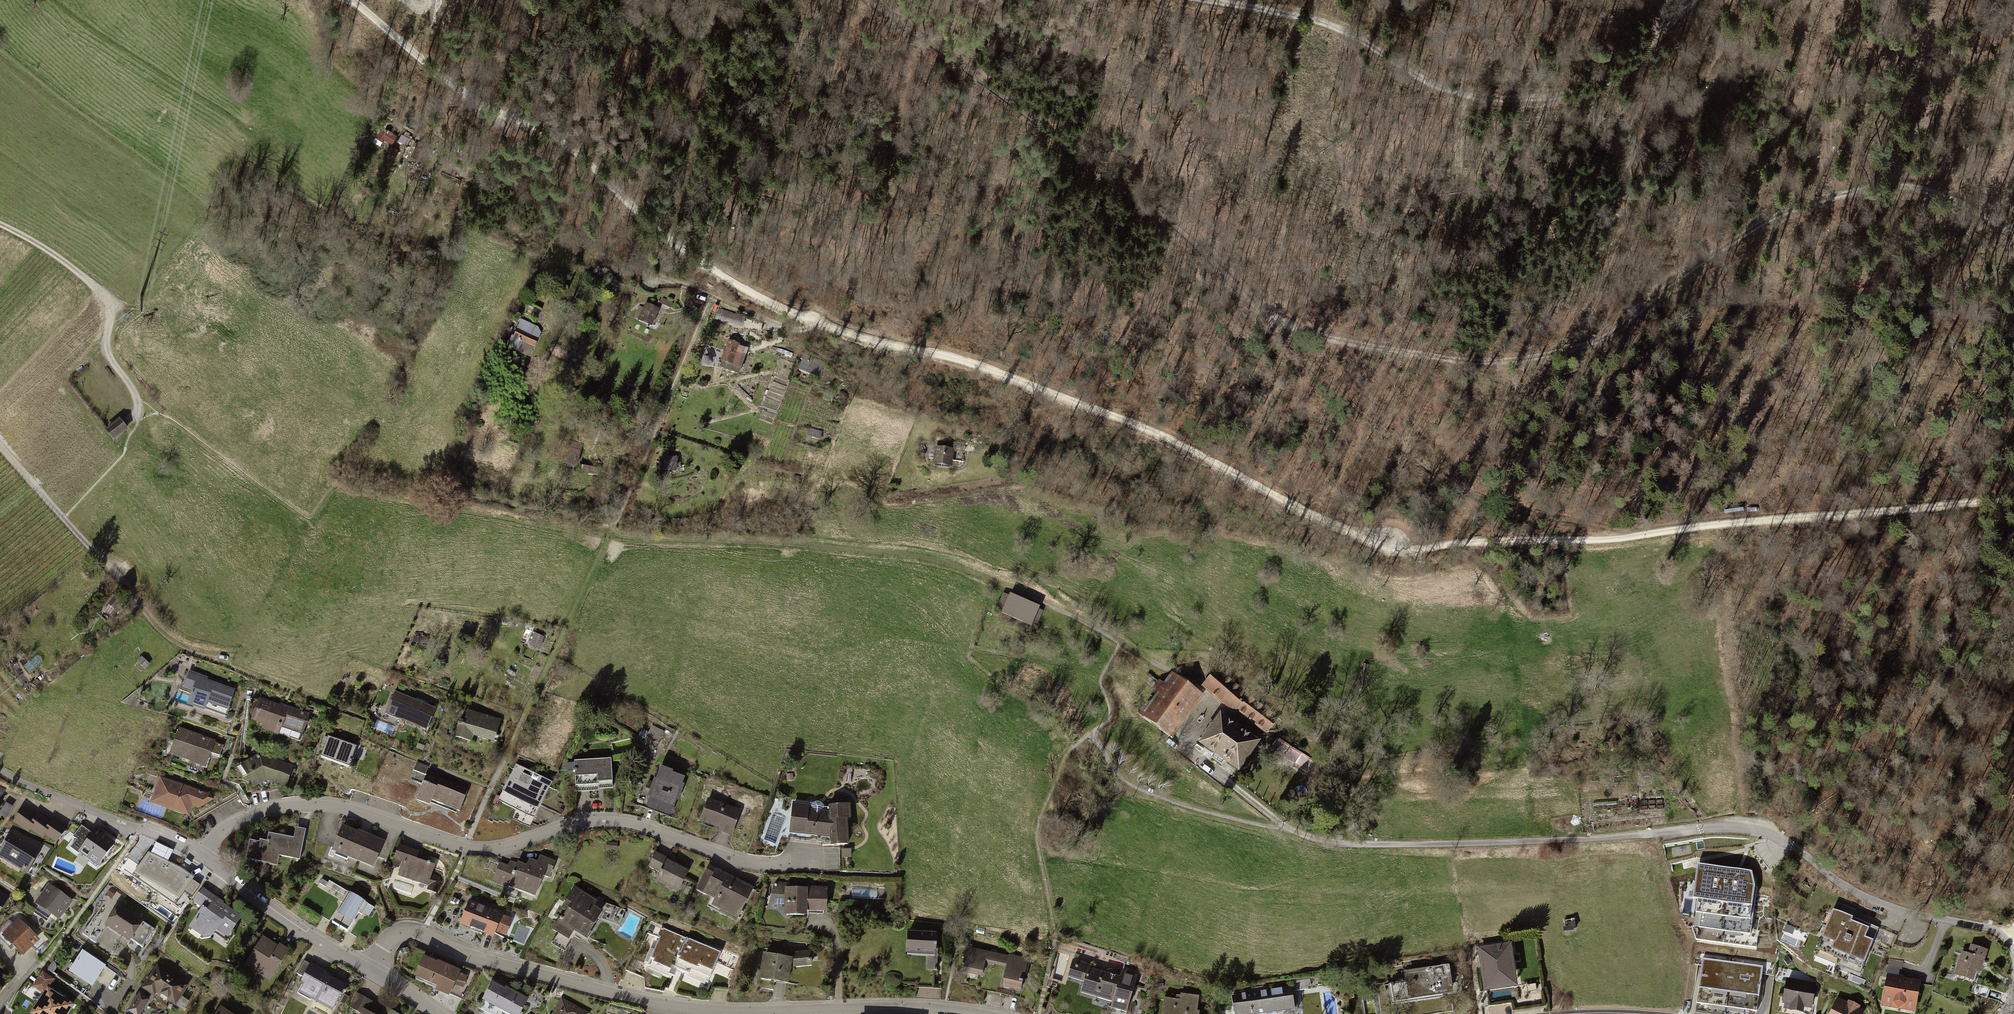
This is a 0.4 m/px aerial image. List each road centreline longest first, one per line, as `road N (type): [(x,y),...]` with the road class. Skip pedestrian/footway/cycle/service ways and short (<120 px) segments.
road 1 (track): [(2013,503),(1393,549),(1148,430),(775,304),(664,236),(568,143),(468,96),(352,0)]
road 2 (motorway): [(0,540),(238,368),(485,226),(742,108),(1062,0)]
road 3 (residential): [(2013,955),(1998,932),(1898,911),(1825,874),(1786,842),(1745,828),(1495,843),(1316,839),(1285,827),(1180,746),(1184,740)]
road 4 (motorway): [(0,428),(117,338),(317,213),(583,74),(766,0)]
road 5 (track): [(2013,235),(1916,191),(1829,197),(1708,257),(1606,338),(1516,361),(1423,358),(1324,339),(1264,317)]
road 6 (residential): [(810,860),(750,864),(611,822),(480,850),(349,808),(304,805),(231,825),(202,857)]
road 7 (residential): [(969,1013),(681,1008),(484,961),(409,931),(389,939),(370,970)]
road 8 (track): [(1692,0),(1593,88),(1492,98),(1427,83),(1325,21),(1217,0)]
road 9 (track): [(1264,317),(1163,215),(869,0)]
road 10 (motorway): [(370,0),(199,109),(0,271)]
road 11 (track): [(347,702),(332,706),(228,665),(156,625),(0,446)]
road 12 (track): [(138,402),(106,348),(108,302),(77,271),(0,225)]
road 13 (residential): [(0,769),(202,857)]
road 14 (track): [(815,321),(791,329),(611,262)]
road 15 (residential): [(202,857),(370,970)]
road 16 (track): [(1120,642),(1007,587)]

